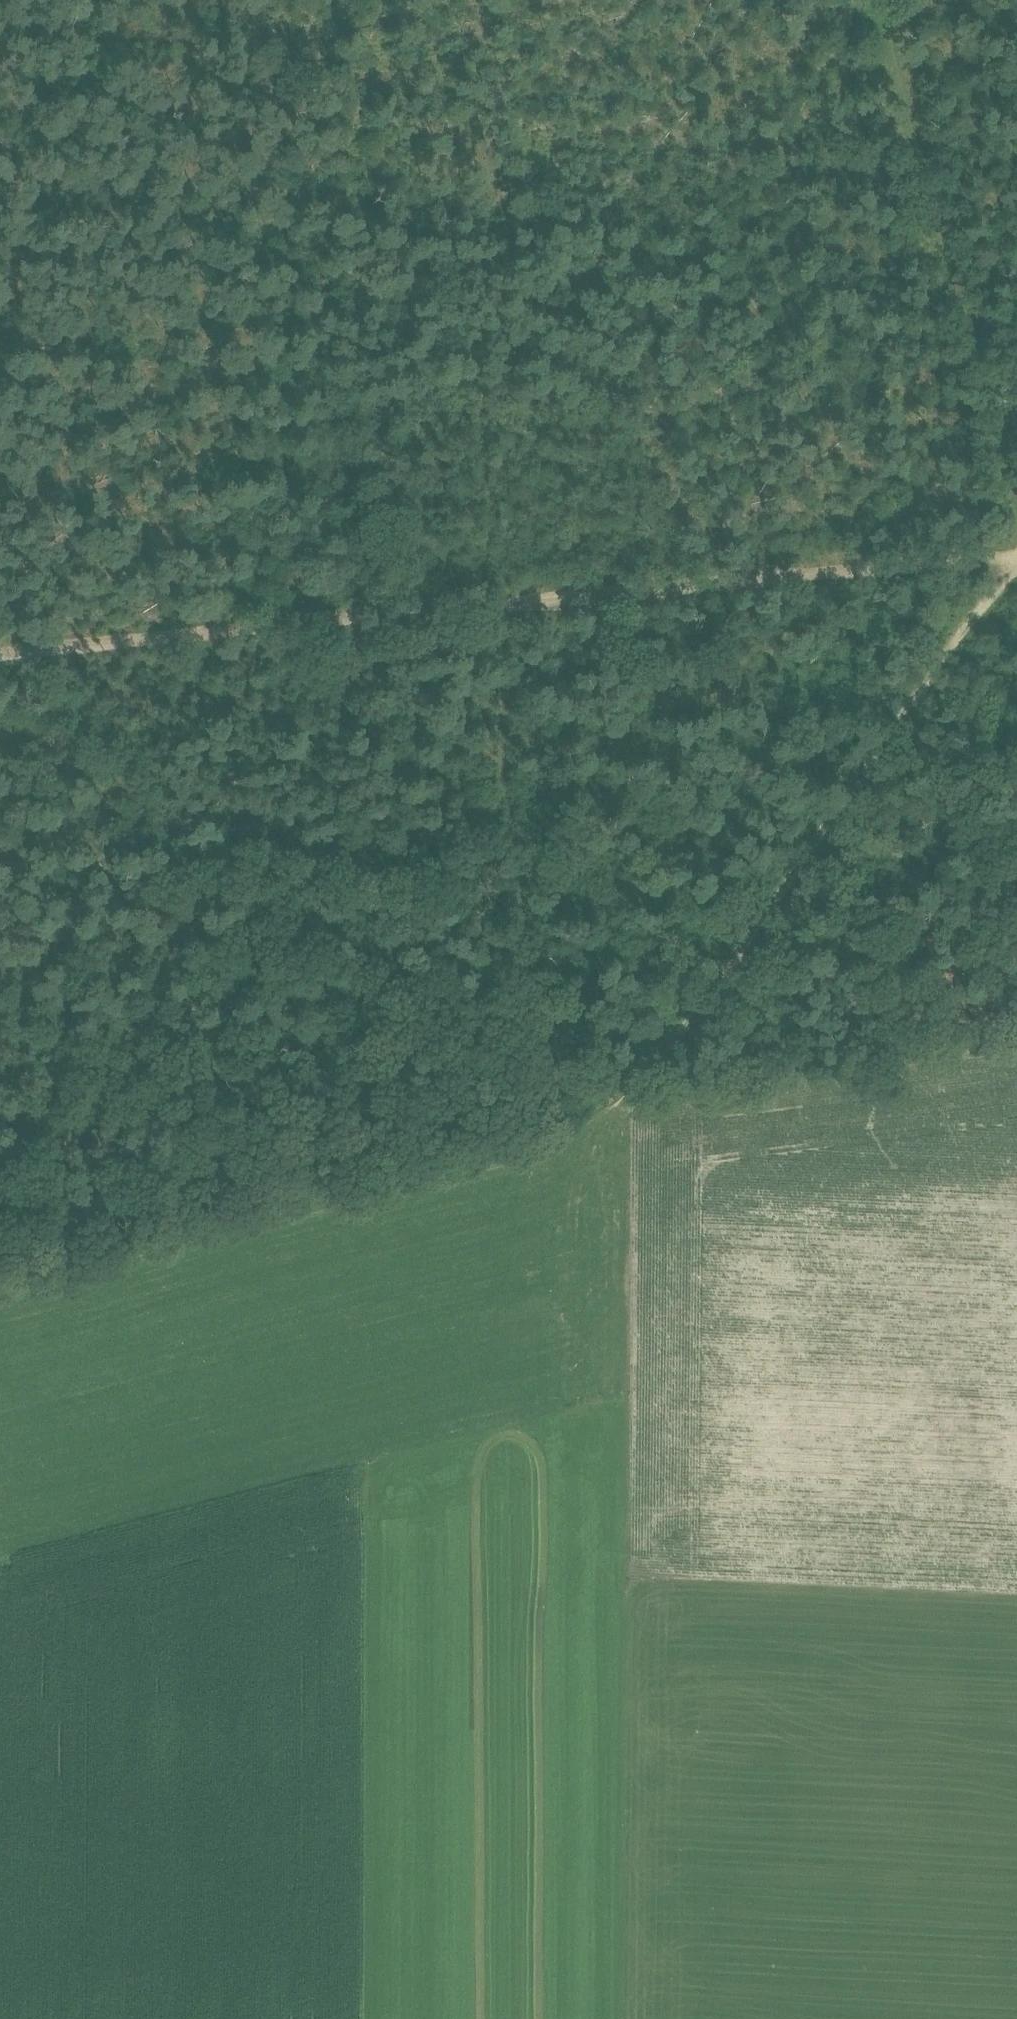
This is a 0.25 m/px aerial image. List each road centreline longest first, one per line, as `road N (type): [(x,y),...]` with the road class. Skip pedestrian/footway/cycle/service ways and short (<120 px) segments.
road 1 (track): [(1016,557),(494,605)]
road 2 (track): [(494,605),(0,658)]

